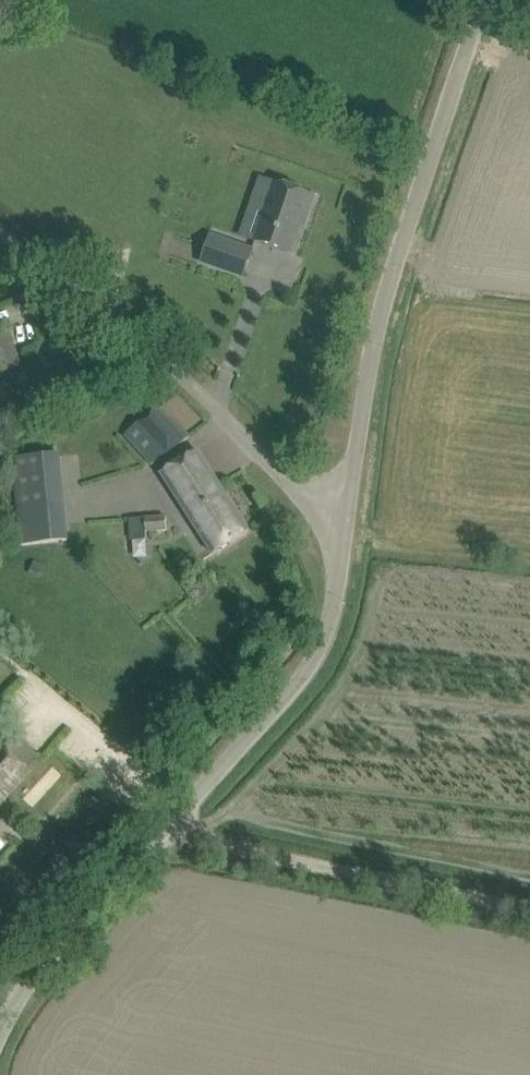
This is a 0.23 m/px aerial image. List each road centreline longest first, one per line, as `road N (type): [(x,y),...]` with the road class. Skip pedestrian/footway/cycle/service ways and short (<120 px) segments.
road 1 (unclassified): [(0,1030),(43,961),(308,667),(325,638),(345,525)]
road 2 (unclassified): [(345,525),(377,327),(482,0)]
road 3 (unclassified): [(345,525),(0,229)]
road 4 (track): [(529,909),(205,842),(170,824)]

